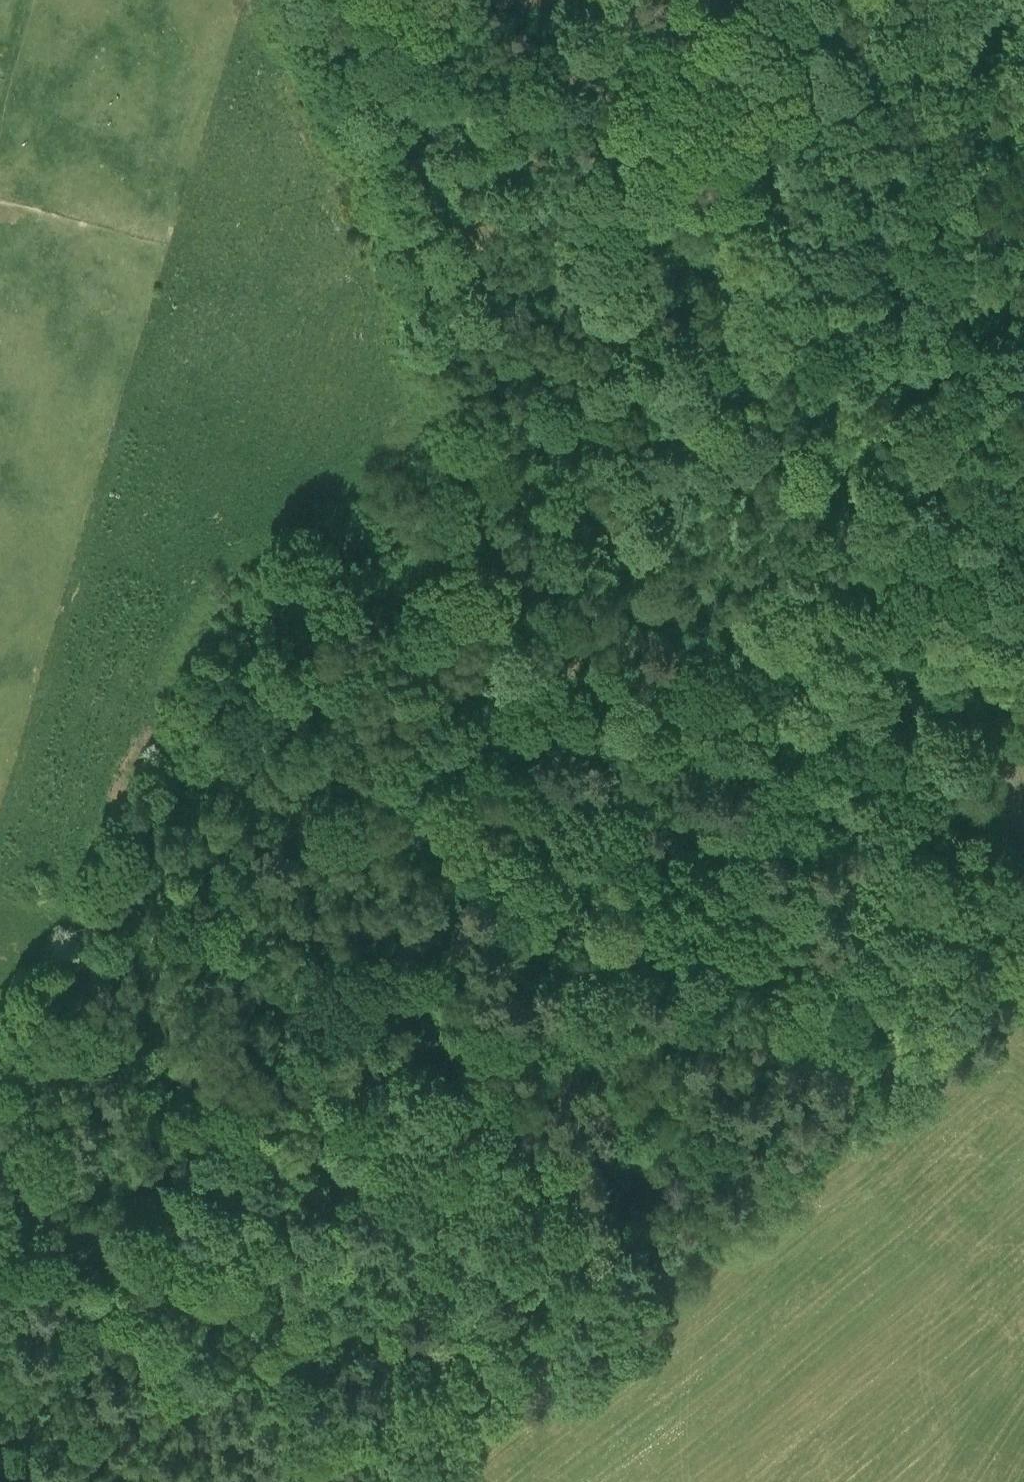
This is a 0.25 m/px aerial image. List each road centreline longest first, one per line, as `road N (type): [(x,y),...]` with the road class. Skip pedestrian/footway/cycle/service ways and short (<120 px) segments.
road 1 (track): [(388,1481),(592,1308),(797,1158),(986,935)]
road 2 (track): [(943,840),(944,814),(965,769),(1023,712)]

